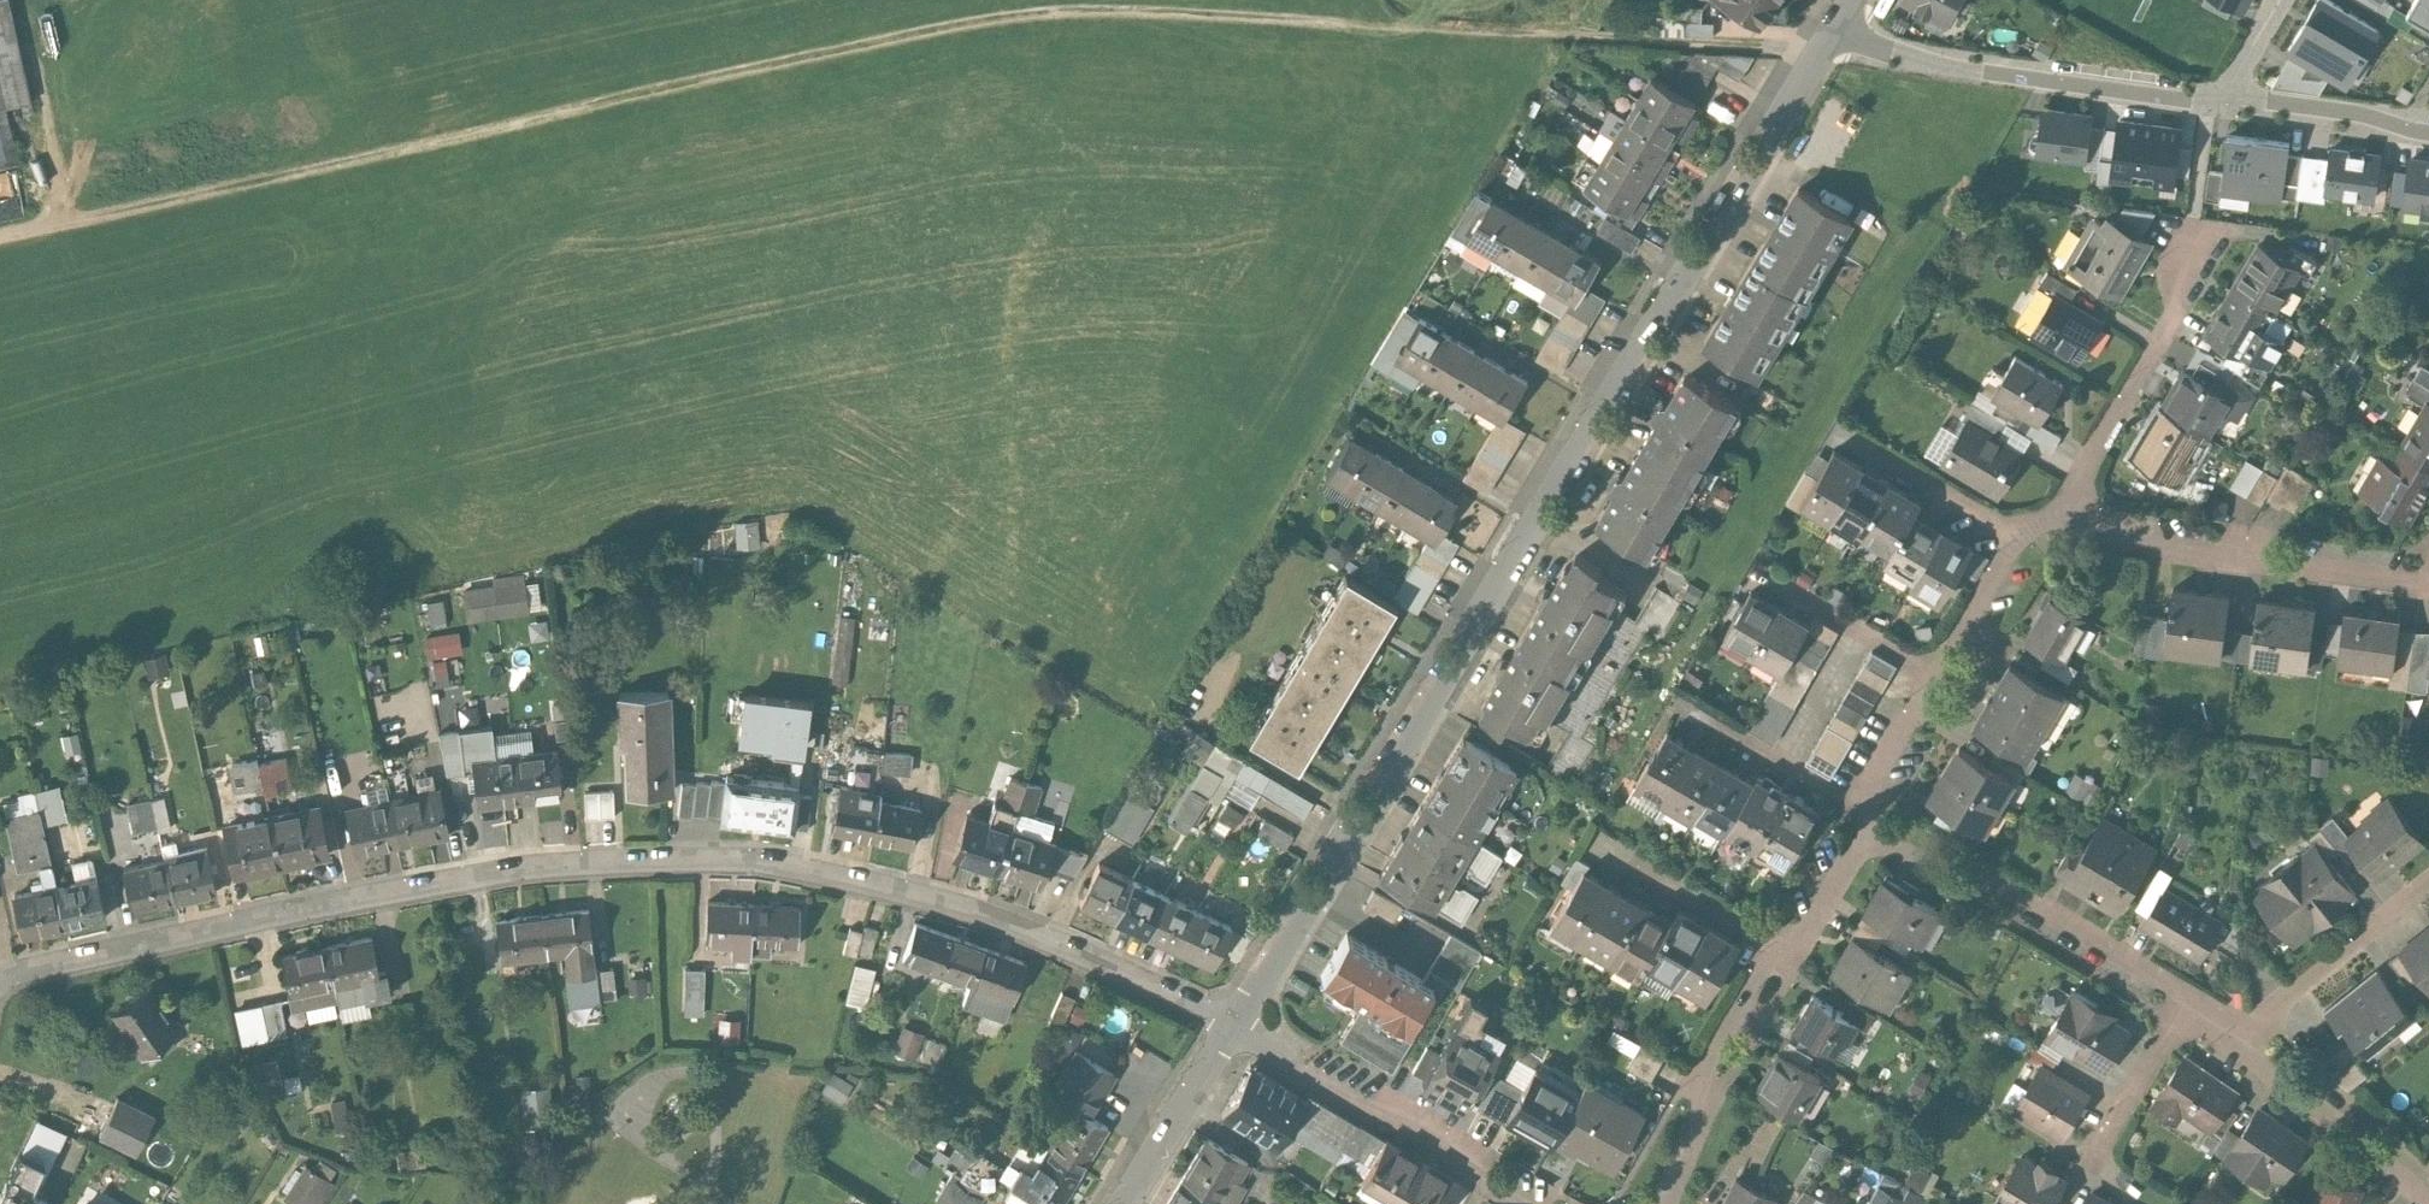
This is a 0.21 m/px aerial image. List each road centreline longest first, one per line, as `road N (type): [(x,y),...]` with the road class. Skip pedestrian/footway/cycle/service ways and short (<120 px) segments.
road 1 (track): [(1825,47),(1053,11),(985,19),(0,237)]
road 2 (residential): [(1229,1023),(985,916),(803,870),(720,863),(528,872),(205,933),(34,971),(0,986)]
road 3 (residential): [(1229,1023),(1825,47)]
road 4 (residential): [(1825,47),(2072,88),(2211,101)]
road 5 (residential): [(2428,573),(2292,564),(2054,519)]
road 6 (residential): [(2186,997),(2004,889),(1853,827)]
road 7 (residential): [(1229,1023),(1541,1203)]
road 8 (residential): [(2054,519),(2178,305),(2194,241)]
road 9 (residential): [(1784,950),(1652,1203)]
road 10 (residential): [(2428,1201),(2241,1038)]
road 11 (residential): [(2241,1038),(2428,878)]
road 12 (residential): [(2211,101),(2428,129)]
road 13 (residential): [(1125,1203),(1229,1023)]
road 14 (residential): [(2186,997),(2083,1176)]
road 15 (residential): [(1784,950),(1633,866)]
road 16 (residential): [(1939,675),(1791,590)]
road 17 (residential): [(2017,536),(1871,449)]
road 18 (residential): [(2017,536),(1939,675)]
road 19 (residential): [(1939,675),(1866,805)]
road 20 (residential): [(1853,827),(1784,950)]
road 21 (residential): [(2278,0),(2211,101)]

